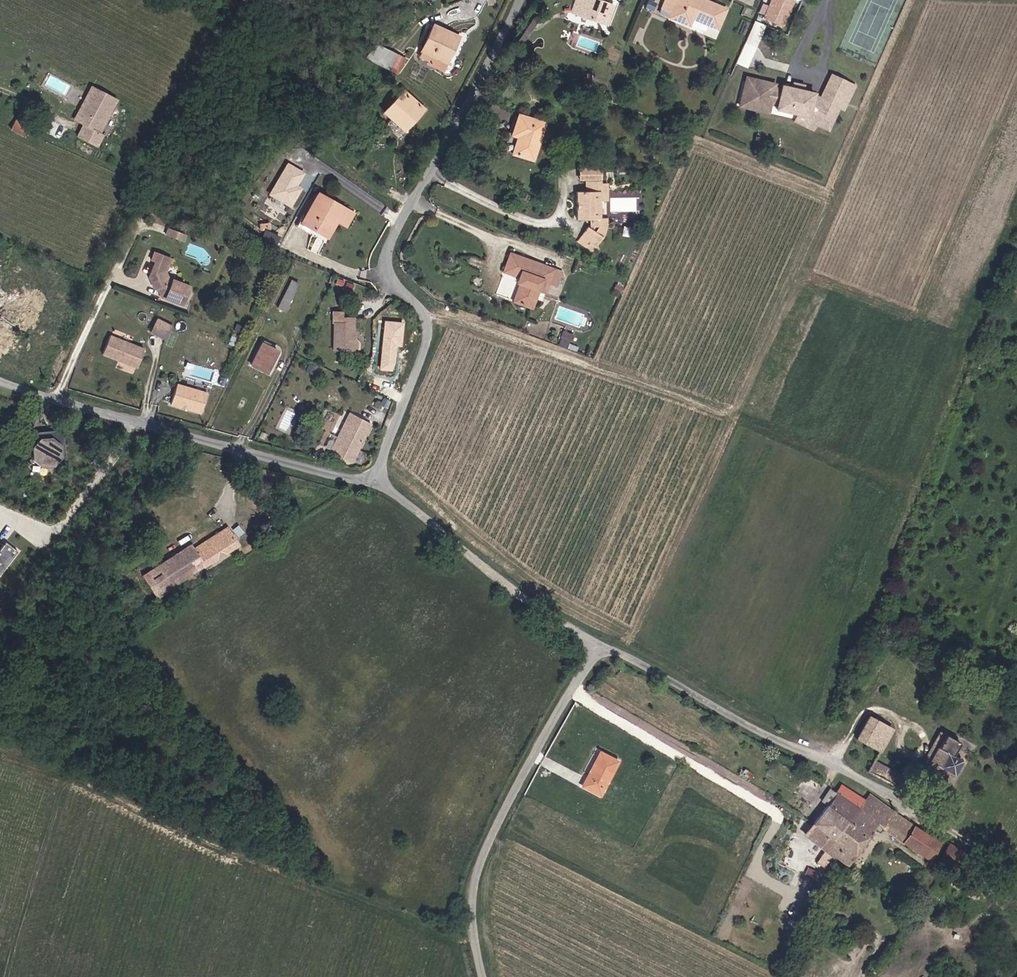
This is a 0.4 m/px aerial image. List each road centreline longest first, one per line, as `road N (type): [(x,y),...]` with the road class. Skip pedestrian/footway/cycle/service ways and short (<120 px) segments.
road 1 (residential): [(515,0),(393,237),(386,262),(393,278),(429,323),(375,480)]
road 2 (residential): [(375,480),(0,378)]
road 3 (unclassified): [(597,646),(480,863),(474,932),(484,976)]
road 4 (residential): [(597,646),(637,659),(777,744),(915,809)]
road 5 (residential): [(375,480),(597,646)]

